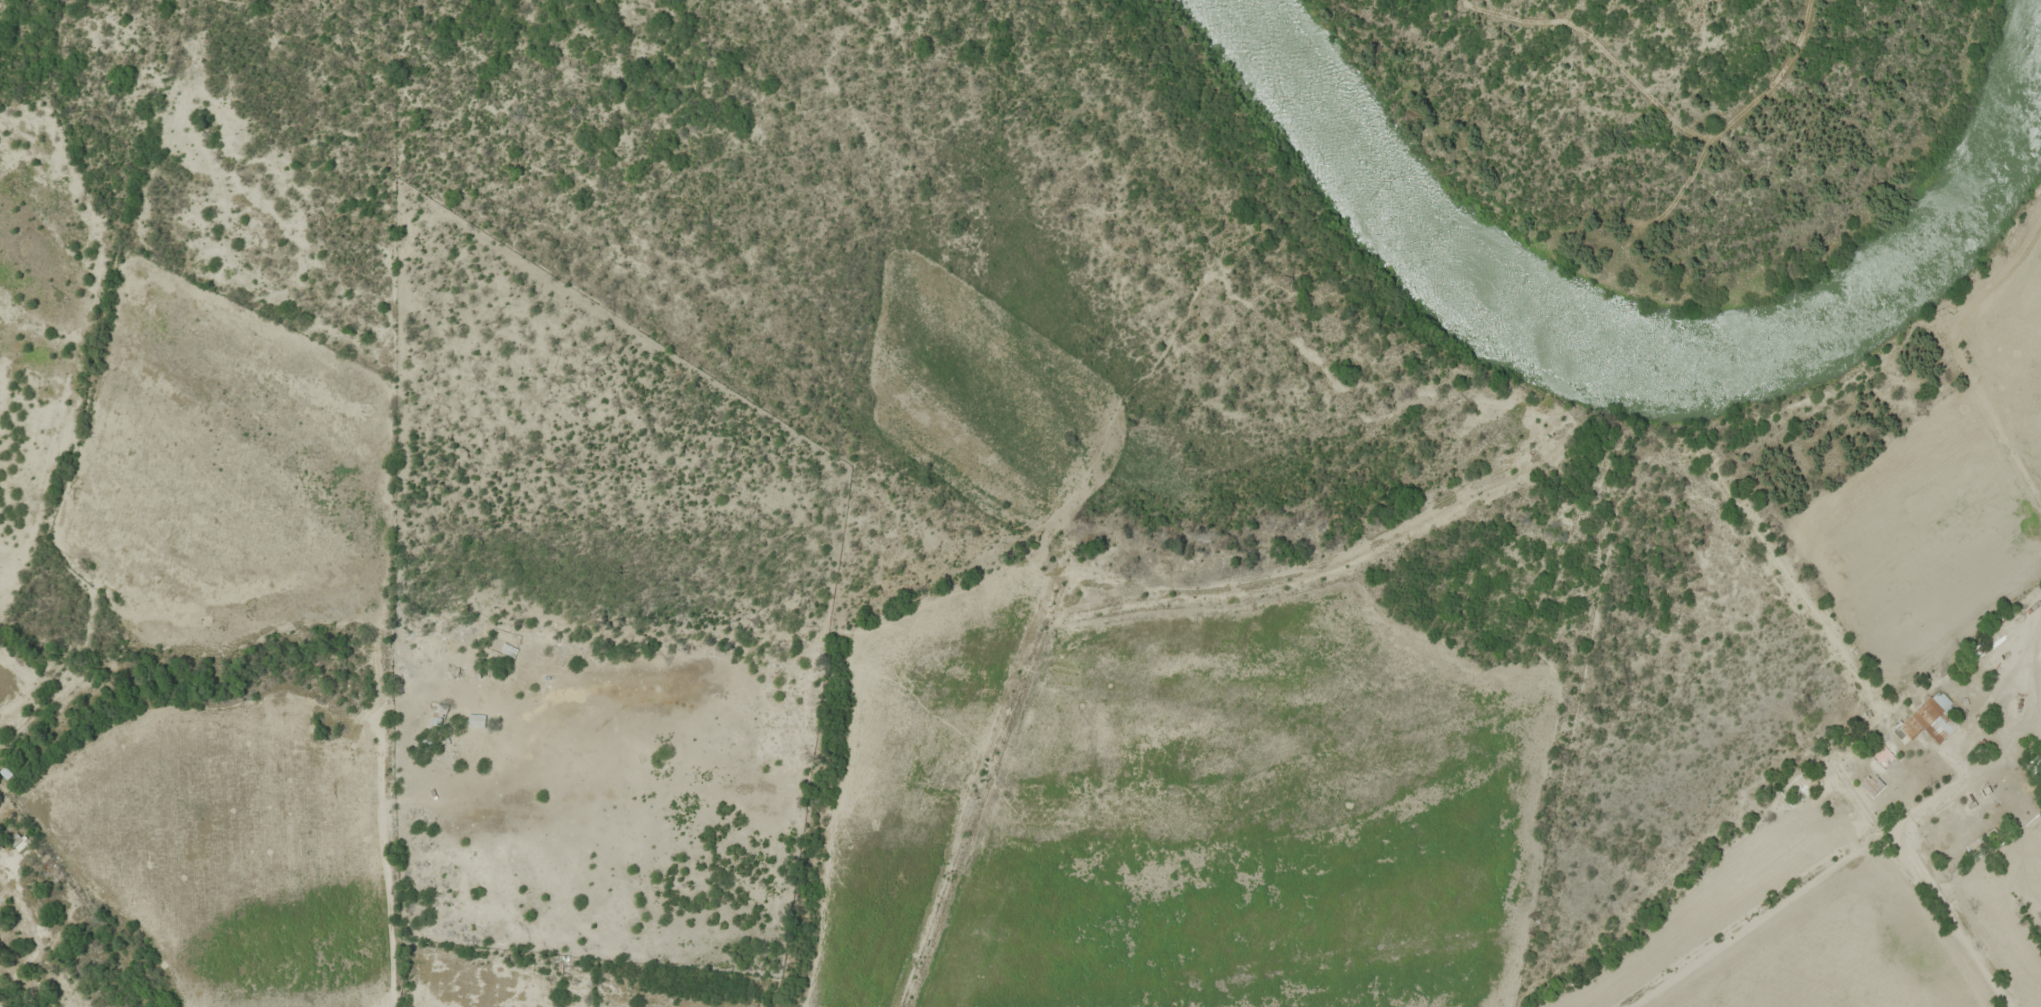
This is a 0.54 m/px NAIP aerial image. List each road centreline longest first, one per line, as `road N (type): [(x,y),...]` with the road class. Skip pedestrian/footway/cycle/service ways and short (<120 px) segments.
road 1 (residential): [(2004,1006),(1901,845),(1905,823),(2006,760),(2036,708)]
road 2 (residential): [(378,722),(389,740),(403,1006)]

